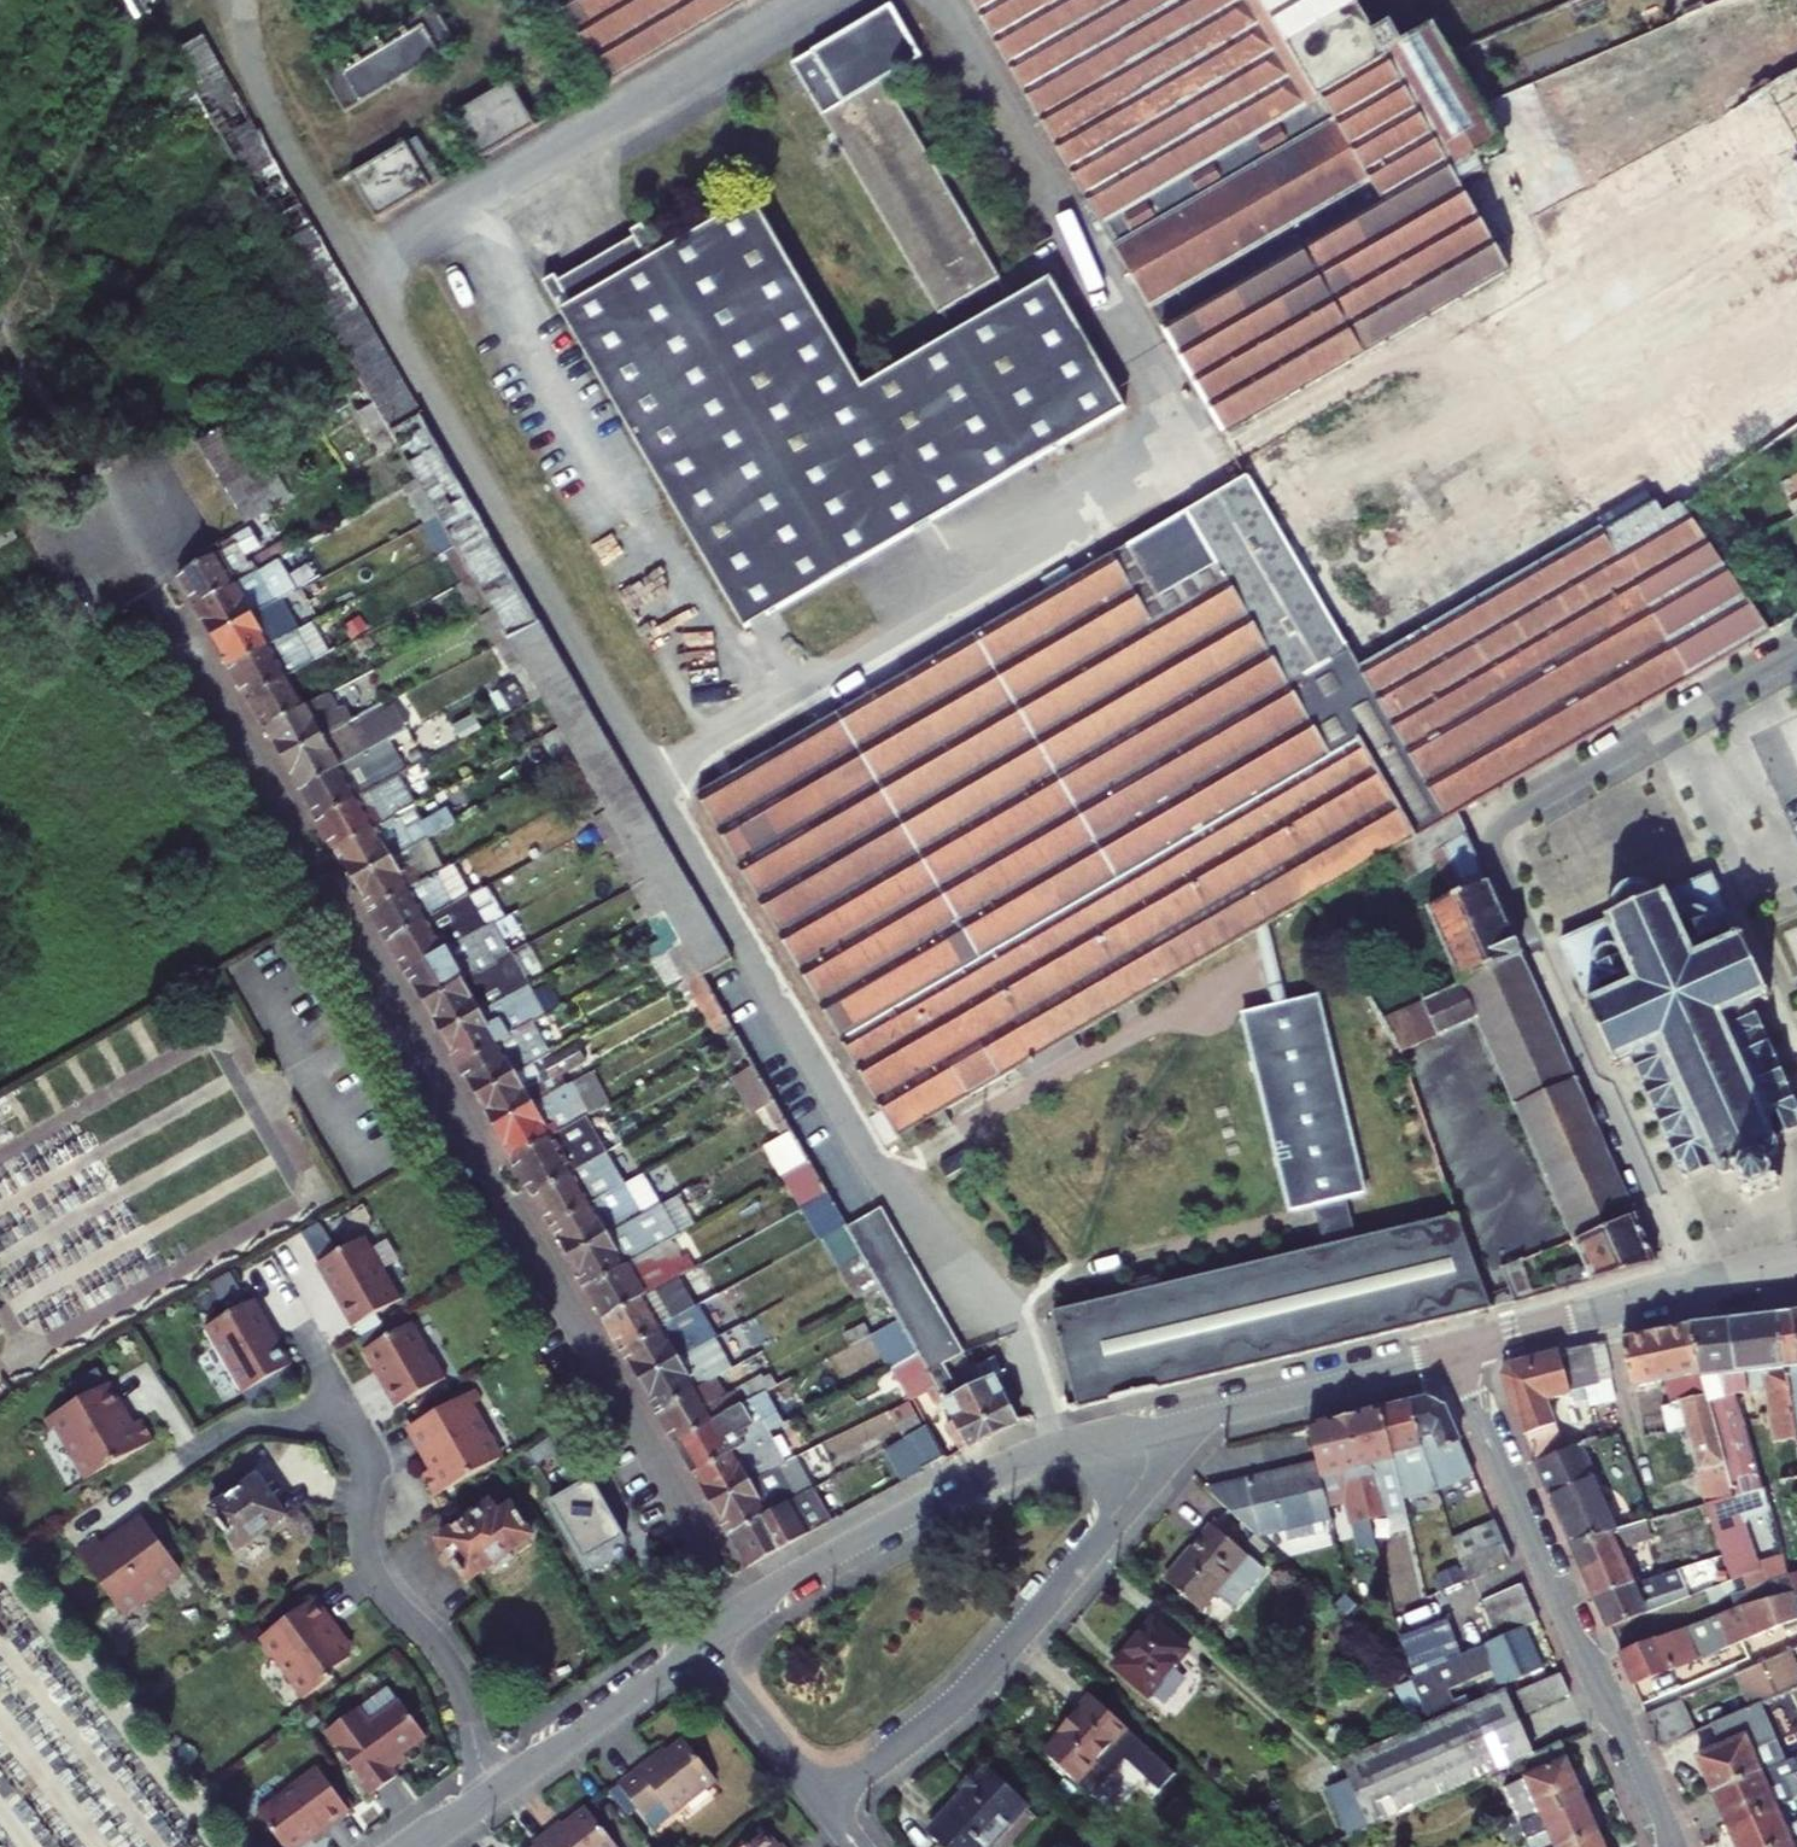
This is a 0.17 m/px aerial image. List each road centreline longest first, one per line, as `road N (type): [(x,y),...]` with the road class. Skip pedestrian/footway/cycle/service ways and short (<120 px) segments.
road 1 (residential): [(723,1627),(127,517)]
road 2 (residential): [(1796,649),(1486,834),(1686,1289)]
road 3 (residential): [(1444,1353),(1672,1846)]
road 4 (residential): [(824,1804),(991,1672),(1138,1486),(1157,1425)]
road 5 (residential): [(1157,1425),(970,1483),(800,1574),(723,1627)]
road 6 (residential): [(501,1788),(483,1761),(452,1664),(378,1575),(367,1541),(365,1456),(352,1422)]
road 7 (residential): [(1444,1353),(1157,1425)]
road 8 (residential): [(1686,1289),(1444,1353)]
road 9 (residential): [(698,1646),(501,1788)]
road 10 (residential): [(698,1646),(824,1804)]
road 11 (residential): [(352,1422),(258,1422),(192,1458)]

